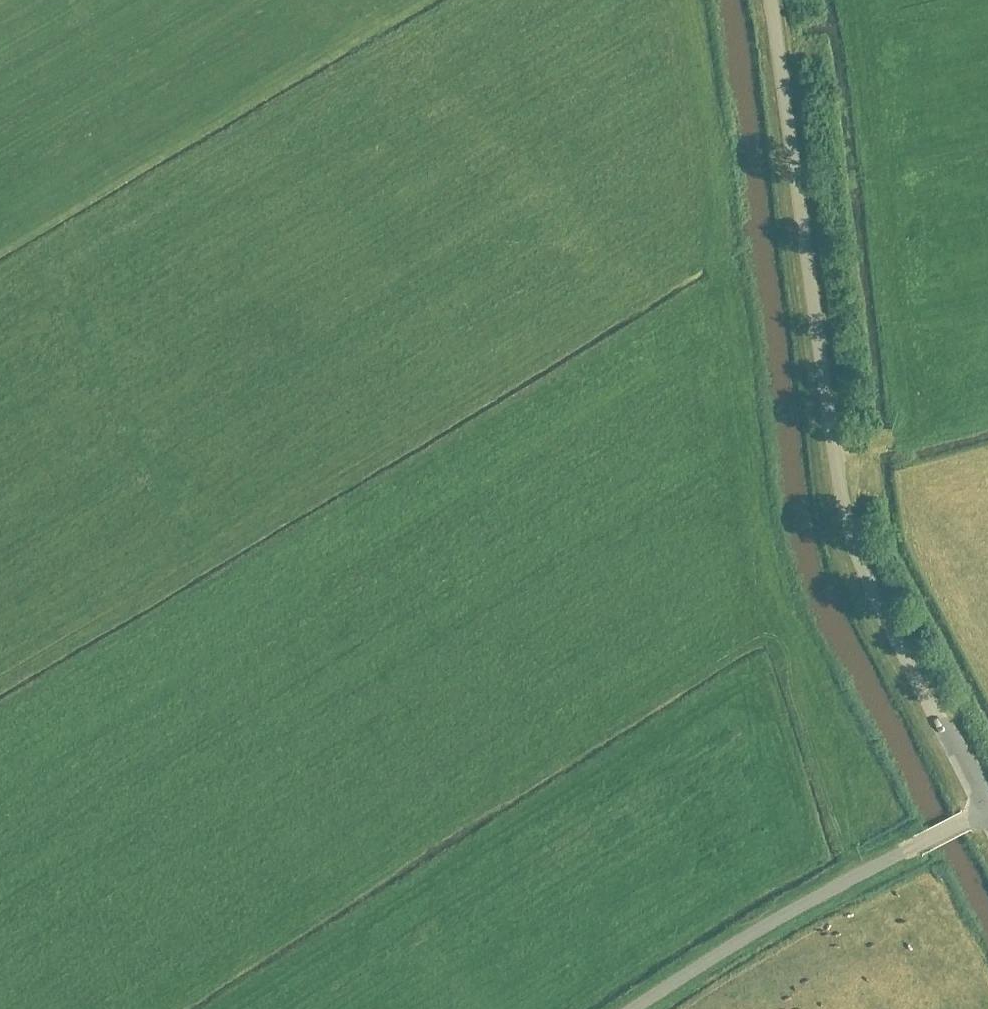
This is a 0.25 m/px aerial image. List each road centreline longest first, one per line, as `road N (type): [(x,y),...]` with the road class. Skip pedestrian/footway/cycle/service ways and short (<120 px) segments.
road 1 (unclassified): [(981,813),(853,542),(774,0)]
road 2 (unclassified): [(641,1008),(752,937),(981,813)]

